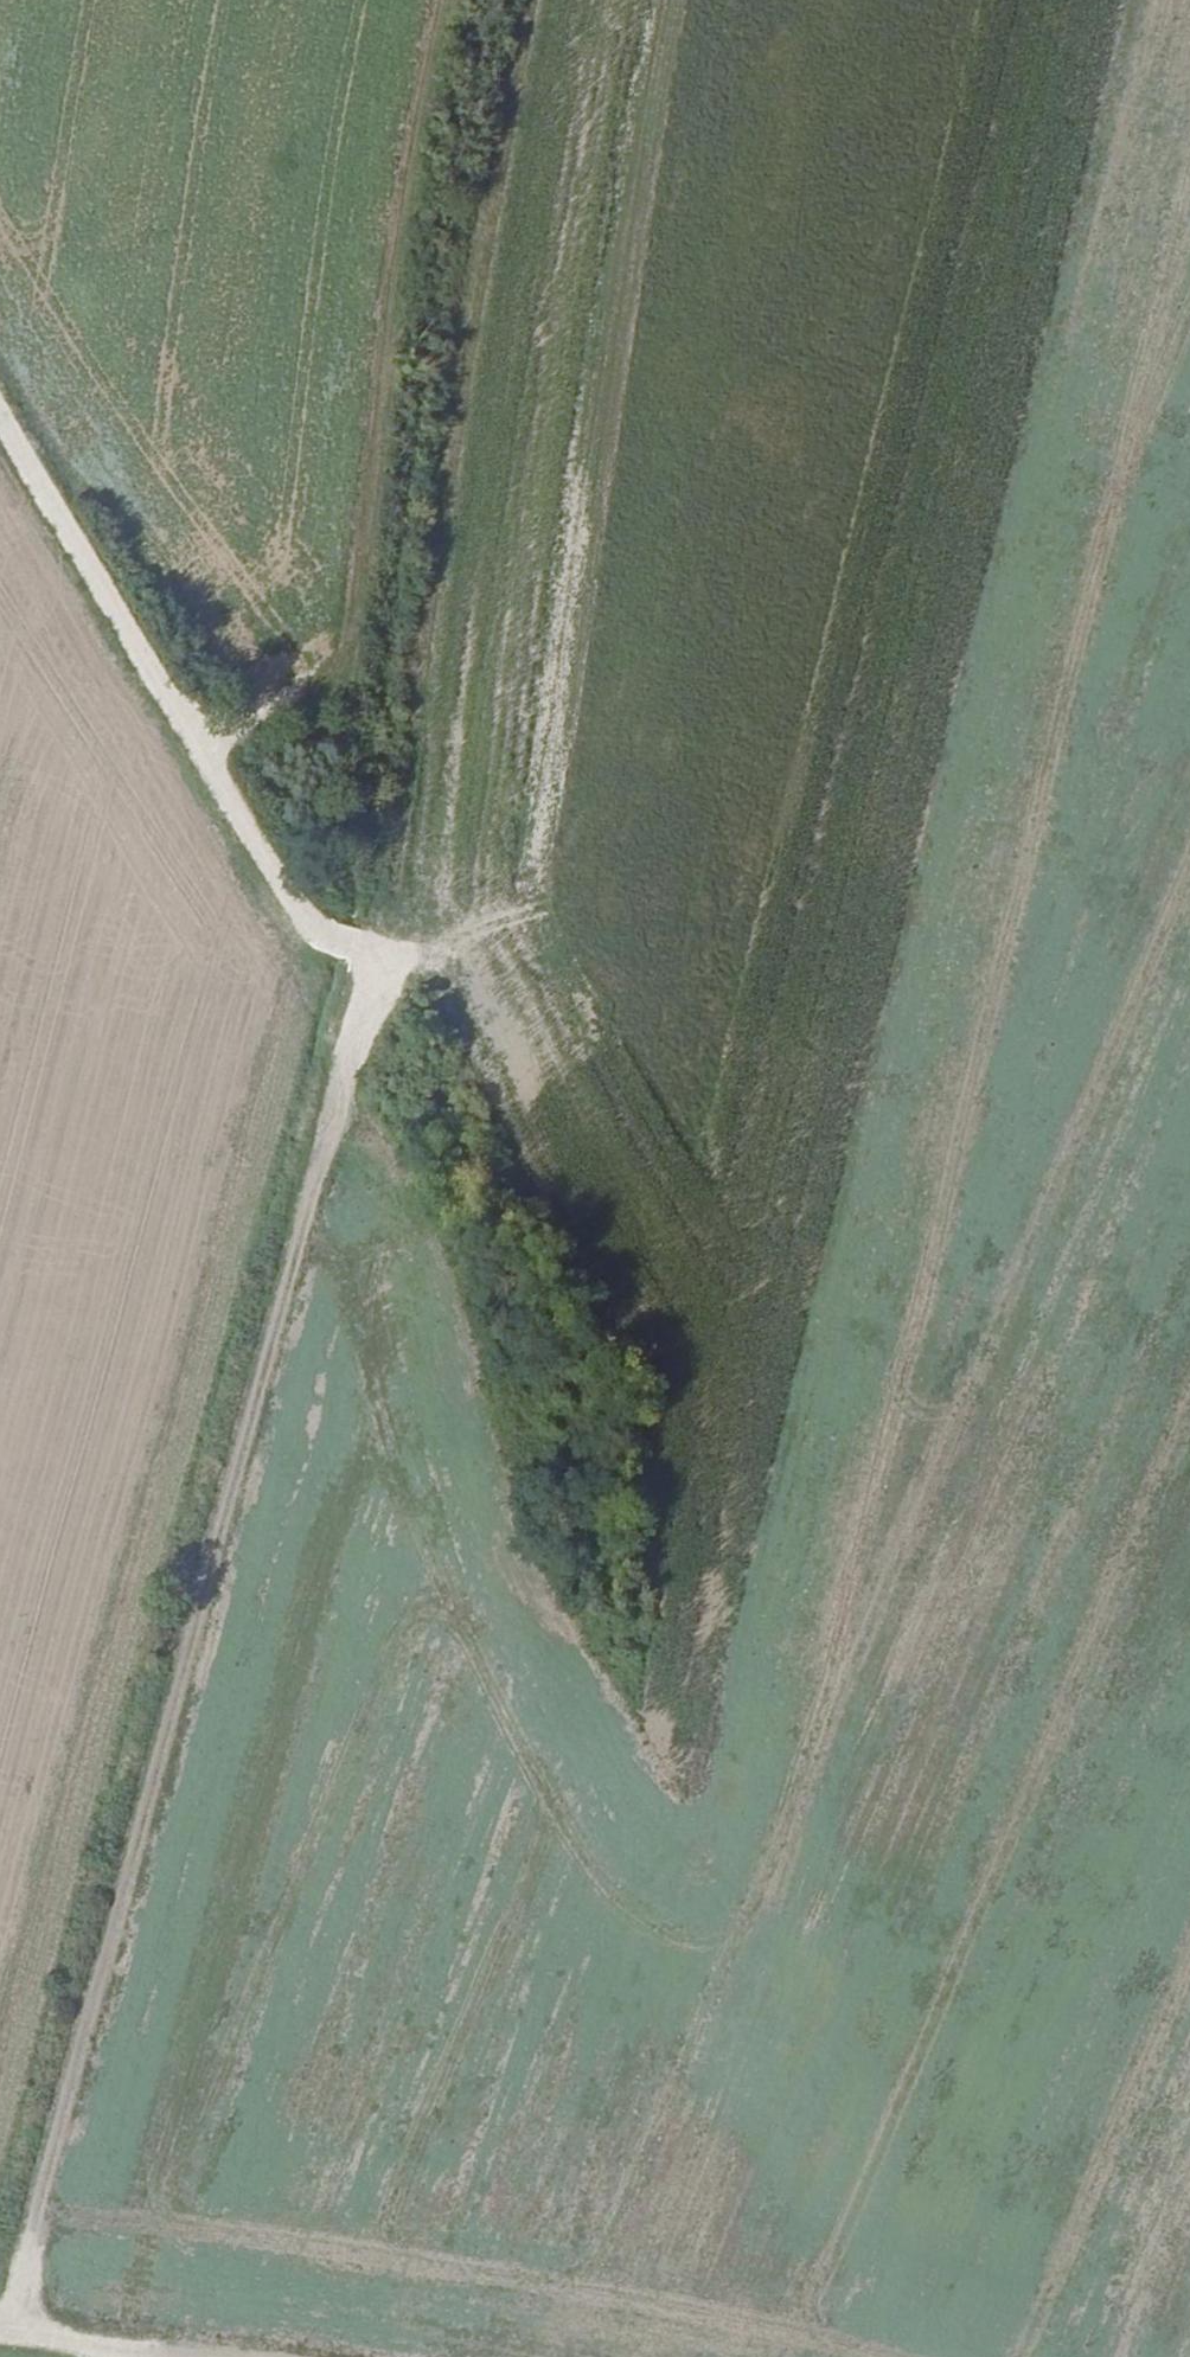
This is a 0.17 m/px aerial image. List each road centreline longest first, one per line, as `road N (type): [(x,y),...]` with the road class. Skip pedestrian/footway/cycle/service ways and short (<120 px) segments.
road 1 (track): [(0,411),(206,748),(279,885),(342,937),(365,985),(356,1043),(25,2279),(0,2313)]
road 2 (track): [(0,2337),(155,2356)]

